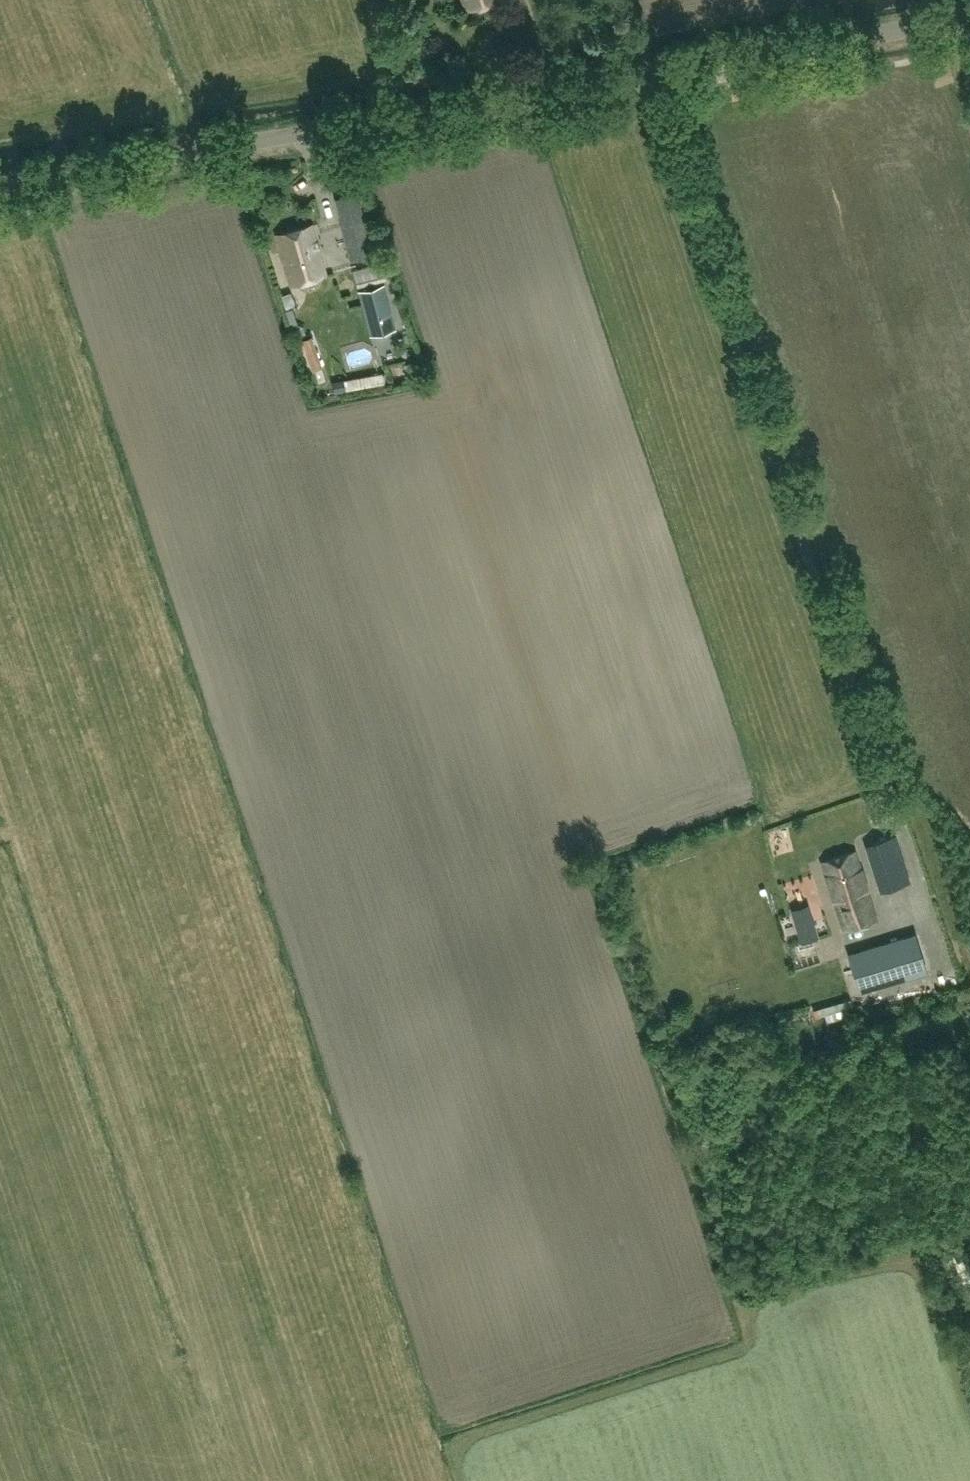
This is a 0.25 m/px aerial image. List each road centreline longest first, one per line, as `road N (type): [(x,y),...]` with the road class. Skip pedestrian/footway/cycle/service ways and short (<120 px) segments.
road 1 (unclassified): [(0,193),(969,25)]

